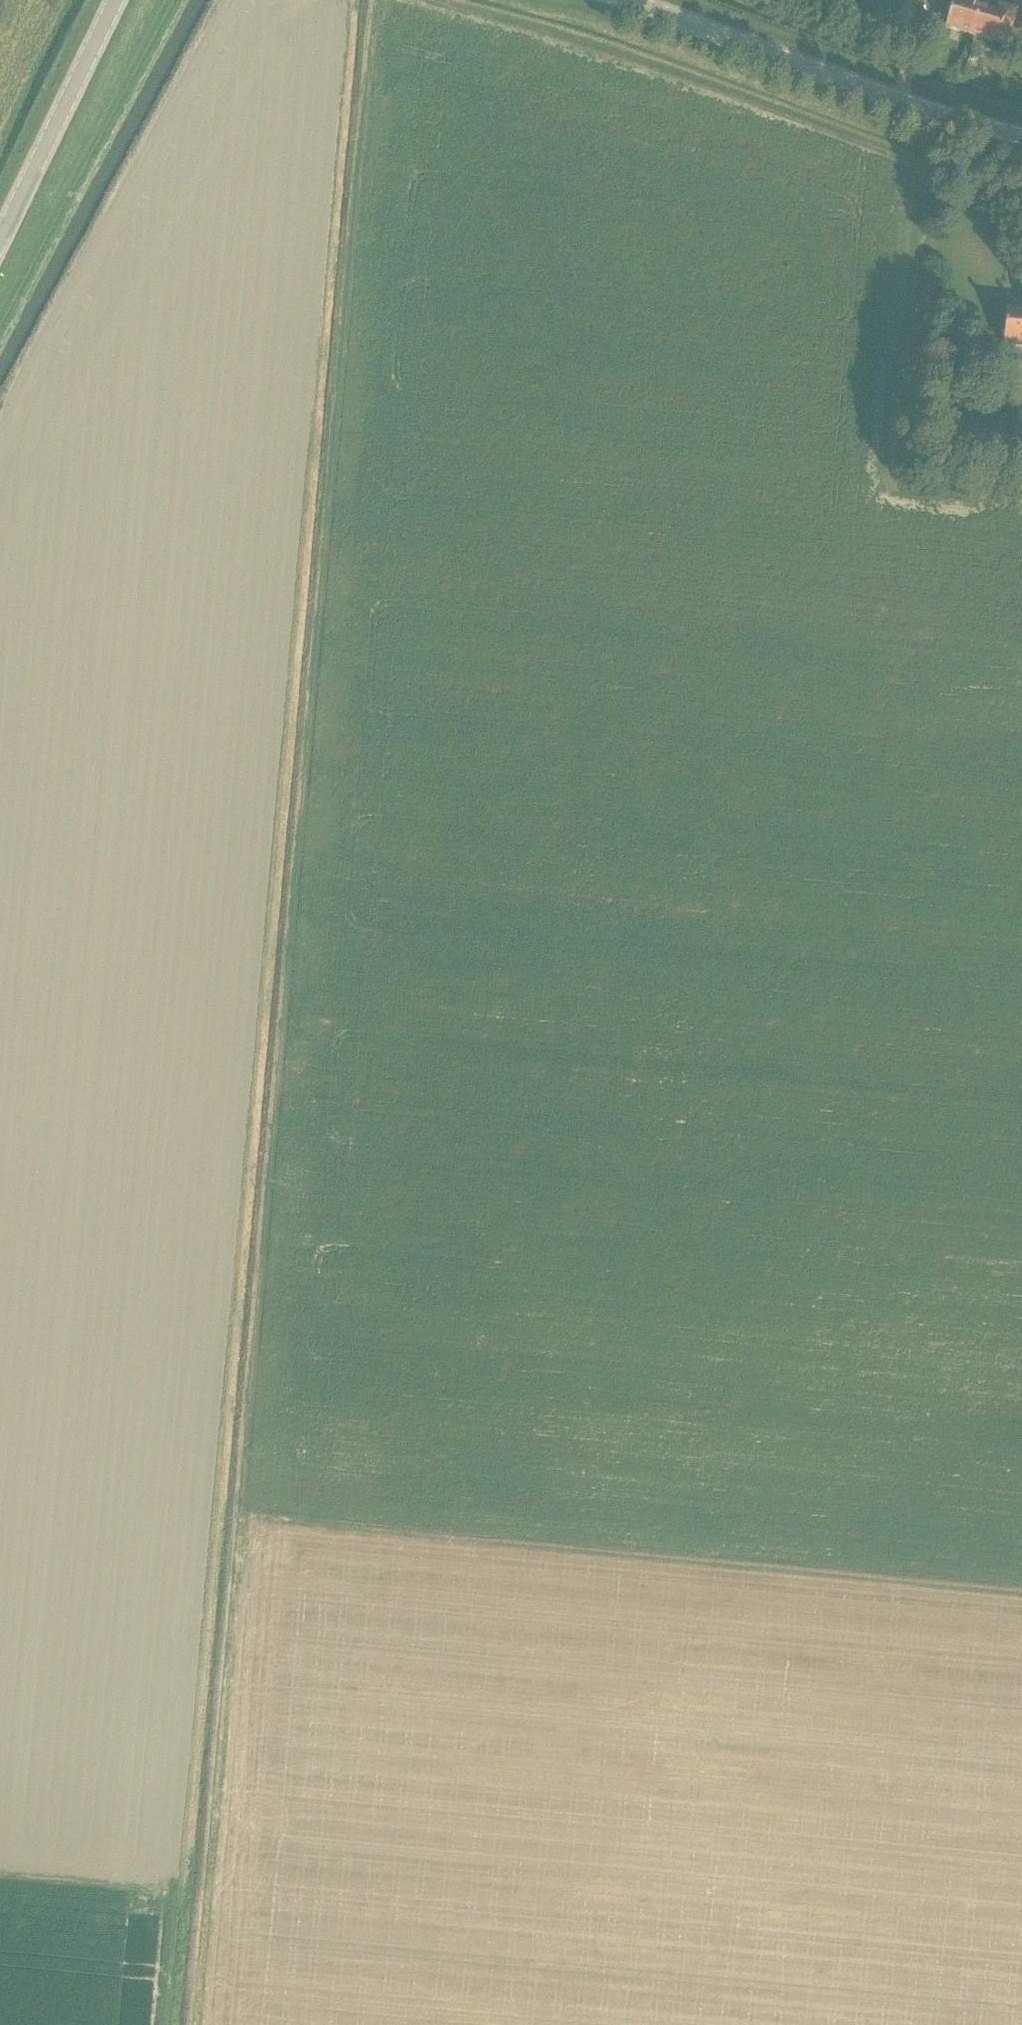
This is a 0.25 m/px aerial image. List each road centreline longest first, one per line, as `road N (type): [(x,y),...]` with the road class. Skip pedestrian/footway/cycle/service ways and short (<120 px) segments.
road 1 (tertiary): [(1021,137),(623,0)]
road 2 (unclassified): [(0,247),(119,0)]

